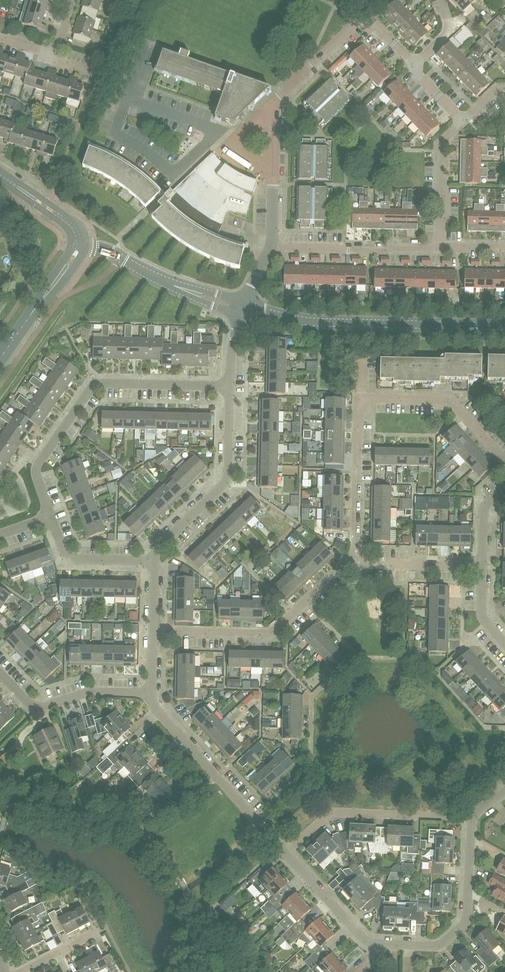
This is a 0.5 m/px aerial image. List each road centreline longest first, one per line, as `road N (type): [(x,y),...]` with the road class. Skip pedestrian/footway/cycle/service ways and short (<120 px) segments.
road 1 (residential): [(504,460),(450,401),(363,401),(348,562)]
road 2 (residential): [(287,854),(367,940),(441,945),(466,920),(473,819)]
road 3 (residential): [(52,518),(38,464),(95,384),(230,385)]
road 4 (tertiary): [(504,326),(294,321),(244,309)]
road 5 (residential): [(154,630),(272,632),(348,562)]
road 6 (residential): [(287,854),(160,713),(152,694)]
road 7 (residential): [(155,560),(161,544),(227,478),(230,385)]
road 8 (residential): [(287,854),(332,812),(473,819)]
road 9 (residential): [(271,106),(360,21),(373,21),(414,65)]
road 10 (tertiary): [(244,309),(79,244)]
road 11 (residential): [(440,250),(272,245)]
road 12 (residential): [(152,694),(88,693),(34,706),(0,673)]
road 13 (tertiary): [(0,360),(79,244)]
road 14 (residential): [(440,250),(440,151),(463,121)]
road 15 (residential): [(483,566),(348,562)]
road 16 (residential): [(155,560),(73,558),(52,518)]

